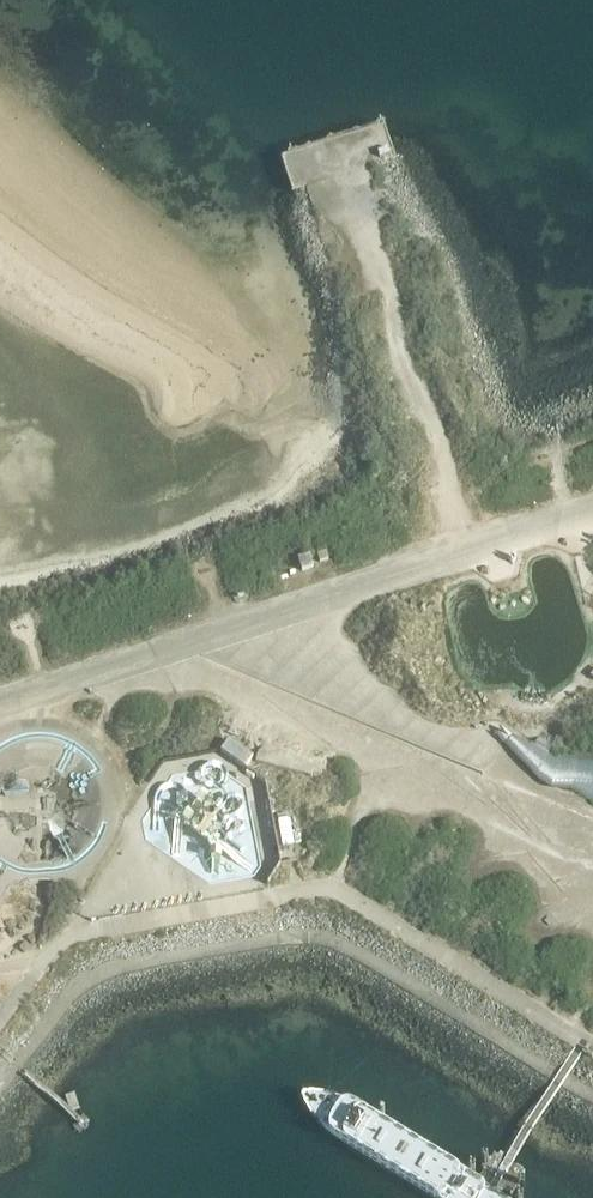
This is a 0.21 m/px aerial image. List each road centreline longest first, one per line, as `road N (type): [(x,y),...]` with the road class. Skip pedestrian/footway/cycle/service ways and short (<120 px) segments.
road 1 (track): [(169,652),(592,508)]
road 2 (track): [(346,181),(467,551)]
road 3 (track): [(0,706),(169,652)]

